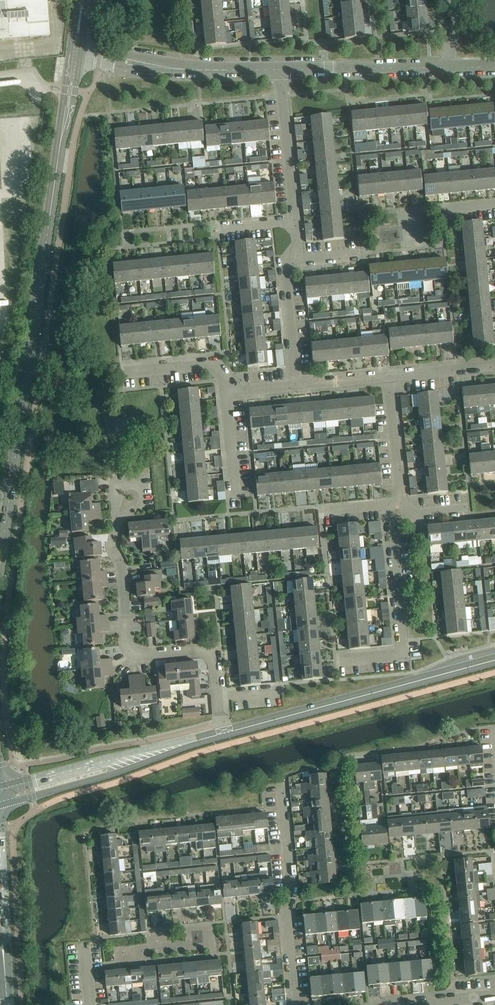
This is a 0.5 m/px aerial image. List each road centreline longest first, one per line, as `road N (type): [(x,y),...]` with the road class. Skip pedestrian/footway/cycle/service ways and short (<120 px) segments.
road 1 (secondary): [(0,566),(75,54)]
road 2 (residential): [(225,733),(212,656),(146,655),(129,646),(113,543),(118,518)]
road 3 (tertiary): [(225,733),(494,661)]
road 4 (residential): [(294,1004),(281,784)]
road 5 (residential): [(280,69),(166,67),(75,54)]
road 6 (tertiary): [(0,805),(113,774),(168,749)]
road 7 (tertiary): [(168,749),(1,787)]
road 8 (residential): [(446,68),(280,69)]
road 9 (residential): [(295,221),(280,69)]
road 10 (residential): [(402,641),(388,505)]
road 11 (residential): [(296,386),(284,269),(299,261)]
road 12 (residential): [(401,500),(388,376)]
road 13 (residential): [(231,388),(210,364),(122,372)]

